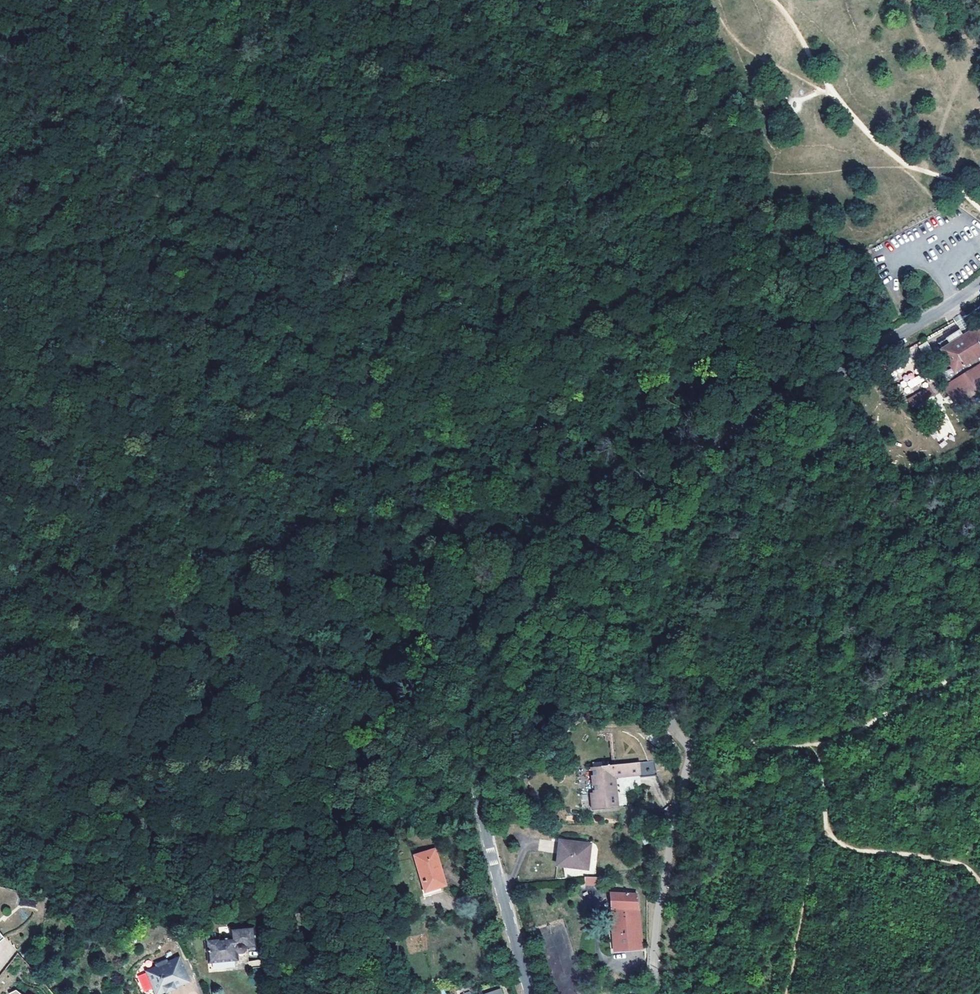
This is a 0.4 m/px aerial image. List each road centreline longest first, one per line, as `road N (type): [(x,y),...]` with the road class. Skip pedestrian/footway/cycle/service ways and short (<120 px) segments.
road 1 (unclassified): [(482,780),(481,712),(517,627),(615,518),(726,436),(979,285)]
road 2 (track): [(0,210),(233,0)]
road 3 (track): [(979,663),(833,741),(687,745)]
road 4 (track): [(823,743),(833,836),(861,851),(959,863),(979,882)]
road 5 (residential): [(529,993),(482,780)]

